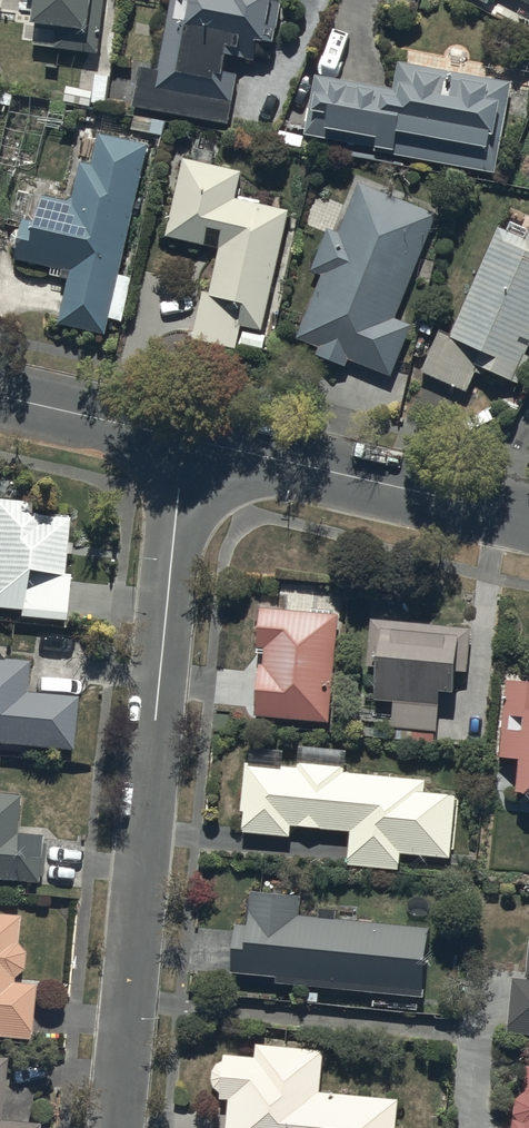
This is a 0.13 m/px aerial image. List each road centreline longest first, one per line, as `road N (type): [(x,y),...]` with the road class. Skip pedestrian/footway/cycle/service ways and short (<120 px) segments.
road 1 (residential): [(119,1127),(181,439)]
road 2 (tertiary): [(181,439),(528,522)]
road 3 (tertiary): [(0,396),(181,439)]

